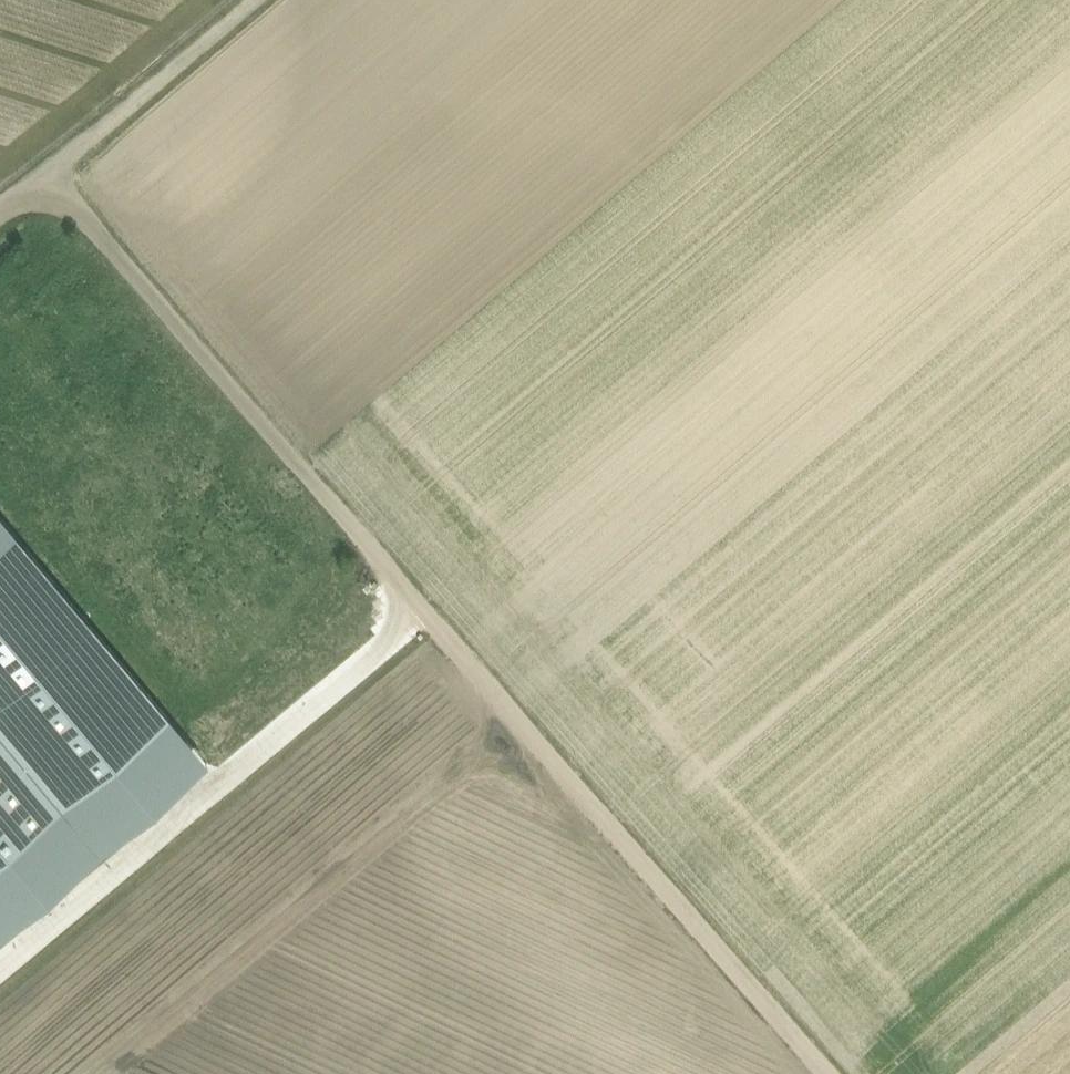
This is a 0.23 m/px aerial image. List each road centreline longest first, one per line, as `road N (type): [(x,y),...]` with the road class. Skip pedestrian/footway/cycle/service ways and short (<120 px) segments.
road 1 (track): [(50,176),(835,1073)]
road 2 (track): [(0,216),(258,0)]

